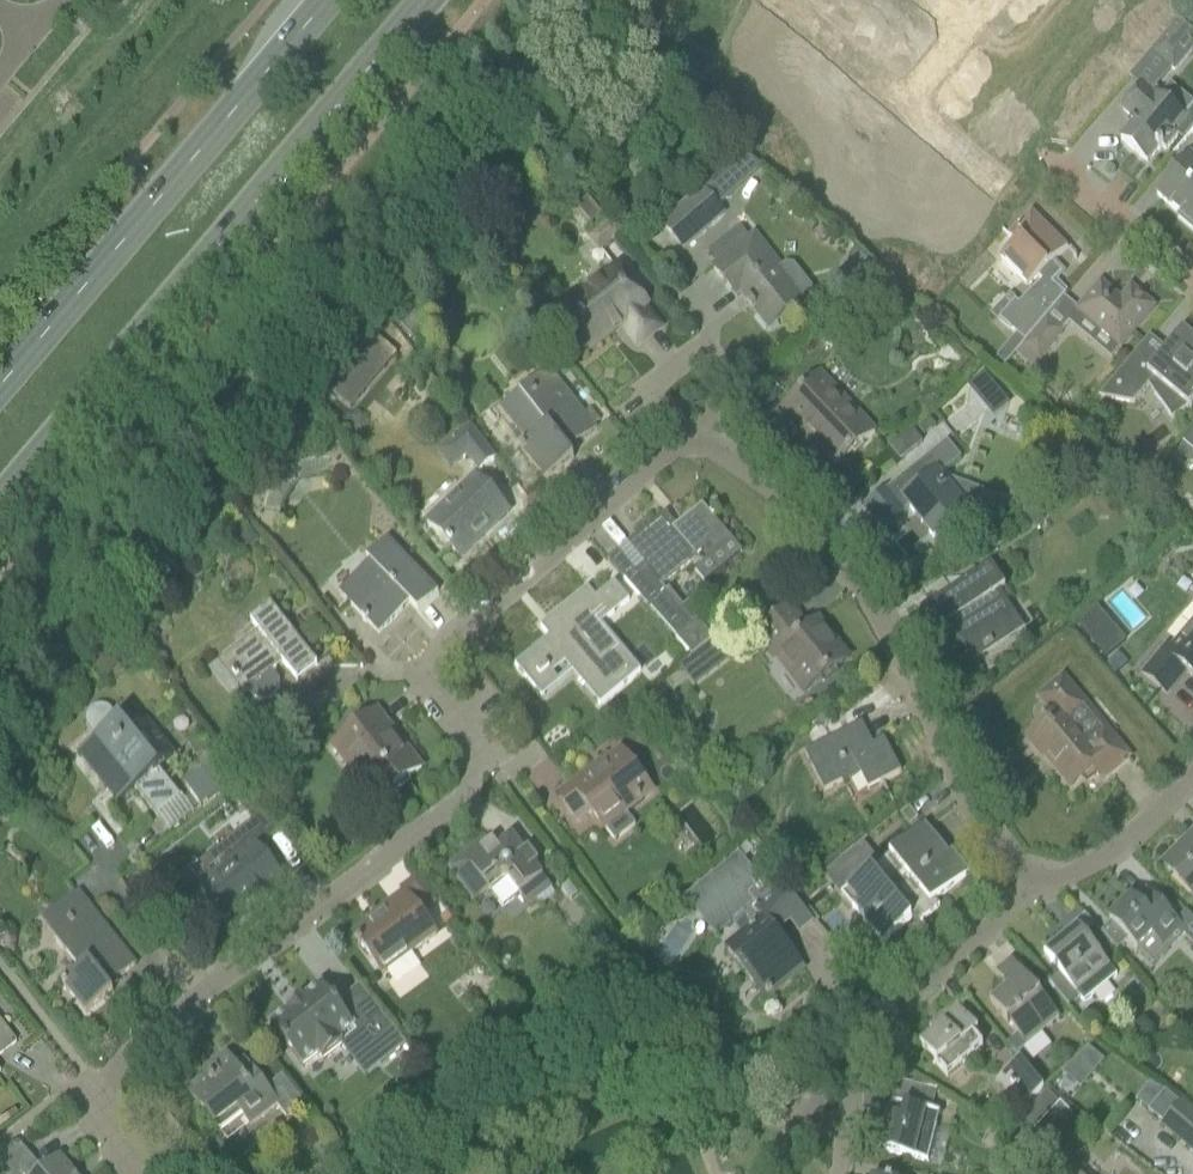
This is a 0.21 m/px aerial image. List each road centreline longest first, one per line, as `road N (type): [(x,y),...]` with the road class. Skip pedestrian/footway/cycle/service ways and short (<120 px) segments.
road 1 (unclassified): [(201,996),(468,796),(478,747),(437,693),(433,665),(447,641),(666,453),(690,447)]
road 2 (secondary): [(0,501),(429,0)]
road 3 (unclassified): [(1034,887),(974,808),(885,627),(846,565),(799,512),(719,452),(690,447)]
road 4 (secondary): [(328,0),(0,387)]
road 5 (unclassified): [(836,1173),(861,1027),(1034,887)]
road 6 (residential): [(902,105),(985,175),(1057,90),(974,20)]
road 7 (unclassified): [(690,447),(646,390),(702,344),(719,366),(707,431)]
road 8 (unclassified): [(146,1173),(101,1113),(101,1088),(125,1056),(201,996)]
road 9 (unclassified): [(1034,887),(1123,845),(1192,777)]
road 10 (unclassified): [(1192,278),(1056,164)]
road 11 (residential): [(778,0),(902,105)]
road 12 (unclassified): [(201,996),(116,890)]

